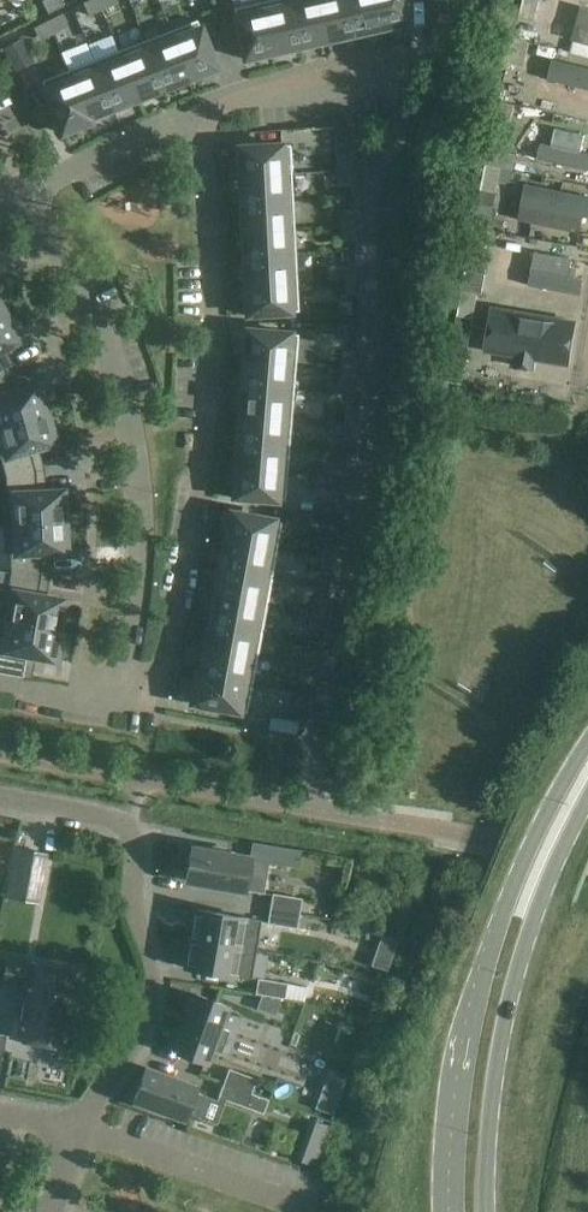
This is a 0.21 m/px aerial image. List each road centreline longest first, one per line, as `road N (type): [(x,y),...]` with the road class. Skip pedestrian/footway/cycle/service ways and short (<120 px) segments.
road 1 (residential): [(116,705),(155,709),(197,511),(213,343),(199,116)]
road 2 (residential): [(116,705),(140,557),(131,421),(91,318),(27,199)]
road 3 (tertiary): [(587,750),(555,798),(480,982),(449,1126),(450,1211)]
road 4 (tertiary): [(486,1211),(490,1121),(516,979),(587,796)]
road 5 (residential): [(83,1132),(147,1021),(155,984),(136,907),(131,828)]
road 6 (residential): [(199,116),(408,58)]
road 7 (residential): [(27,199),(199,116)]
road 8 (residential): [(0,802),(131,828)]

